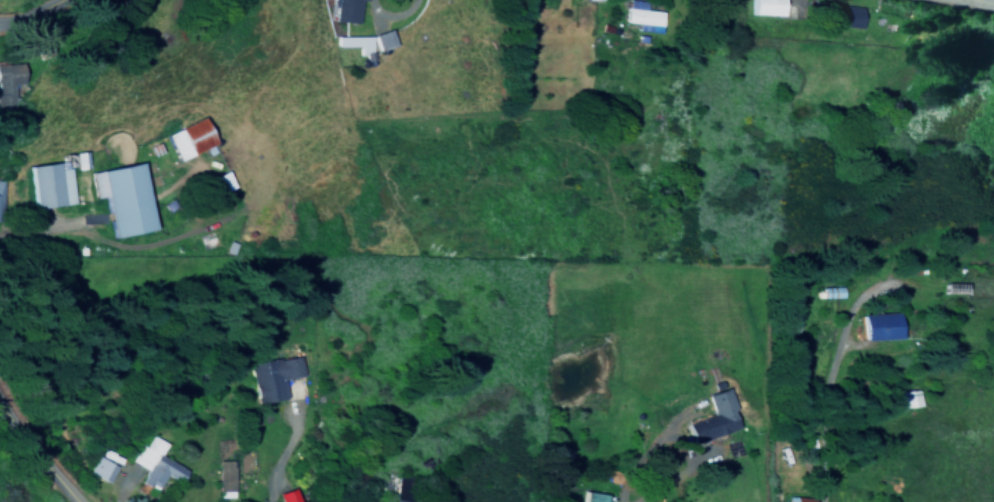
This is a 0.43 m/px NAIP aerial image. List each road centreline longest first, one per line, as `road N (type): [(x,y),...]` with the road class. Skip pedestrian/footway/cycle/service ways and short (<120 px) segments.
road 1 (residential): [(80,501),(0,396)]

